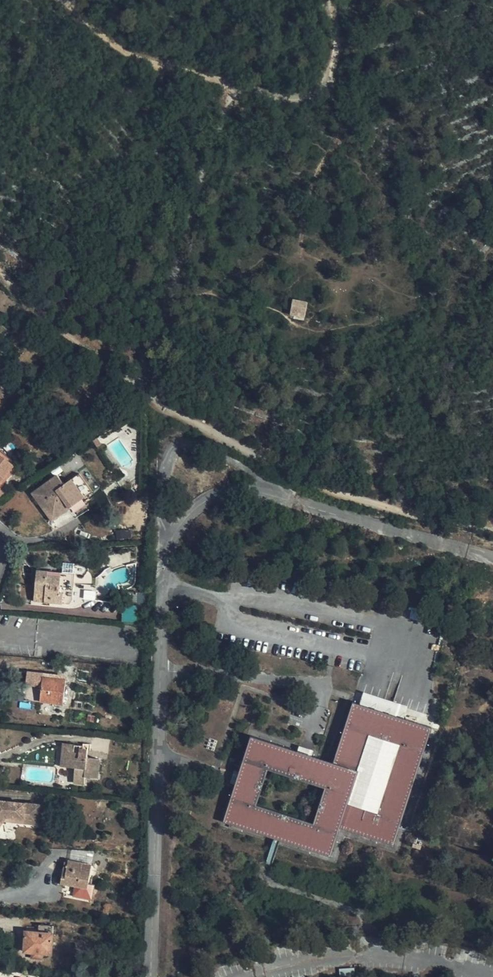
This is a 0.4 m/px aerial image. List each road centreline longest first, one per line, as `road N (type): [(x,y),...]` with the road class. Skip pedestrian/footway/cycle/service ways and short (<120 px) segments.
road 1 (track): [(0,270),(107,366),(200,428),(334,491),(492,532)]
road 2 (track): [(333,0),(331,78),(312,94),(283,98),(120,46),(65,0)]
road 3 (track): [(237,84),(208,147),(139,389)]

